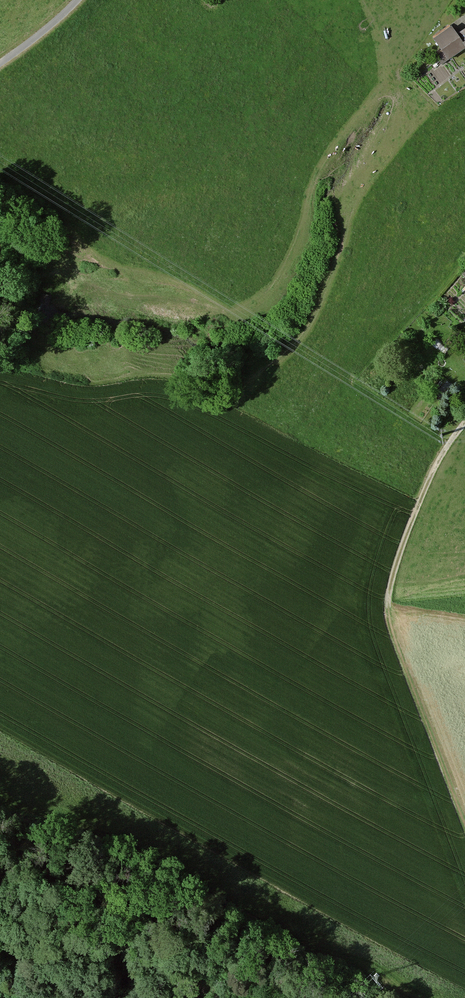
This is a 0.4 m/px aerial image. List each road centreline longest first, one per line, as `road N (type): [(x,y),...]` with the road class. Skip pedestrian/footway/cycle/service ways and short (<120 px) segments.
road 1 (track): [(464,424),(418,503),(389,607),(464,816)]
road 2 (track): [(464,100),(437,117),(381,89),(311,184),(304,234),(283,281),(261,306),(226,312)]
road 3 (track): [(57,301),(117,294),(226,312)]

